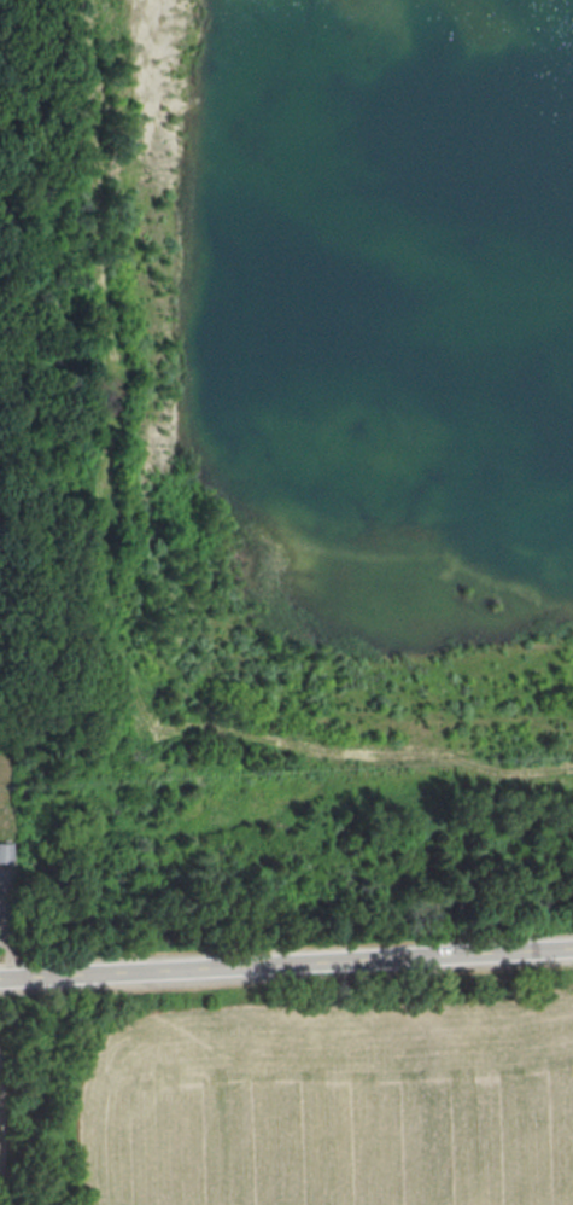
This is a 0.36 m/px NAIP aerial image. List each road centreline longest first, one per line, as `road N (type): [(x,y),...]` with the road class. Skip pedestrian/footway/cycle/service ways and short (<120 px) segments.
road 1 (tertiary): [(572,948),(0,979)]

